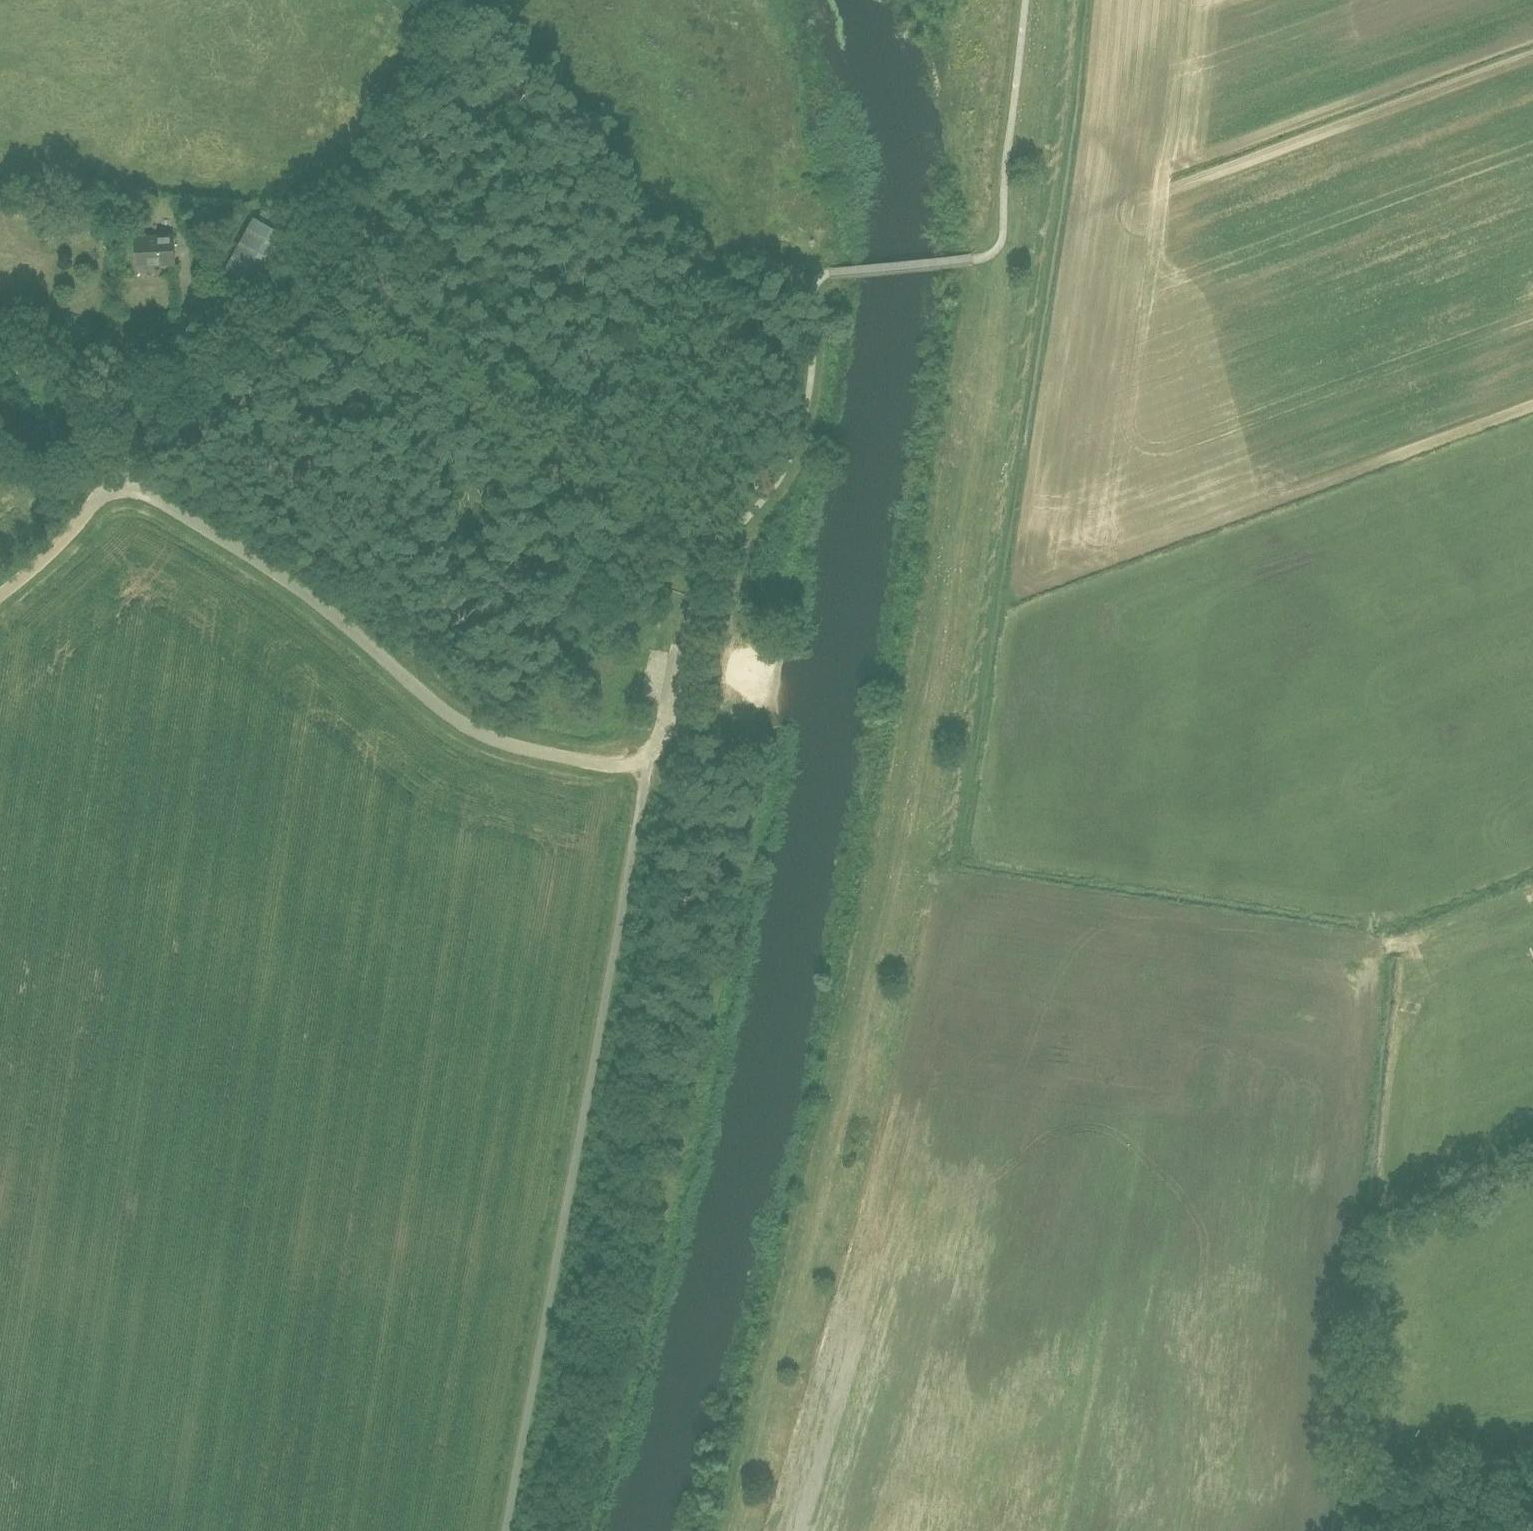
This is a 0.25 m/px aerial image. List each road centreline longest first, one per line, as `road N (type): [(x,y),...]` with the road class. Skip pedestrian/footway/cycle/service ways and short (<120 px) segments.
road 1 (unclassified): [(648,757),(606,765),(478,733),(315,599),(132,489),(105,494),(0,597)]

